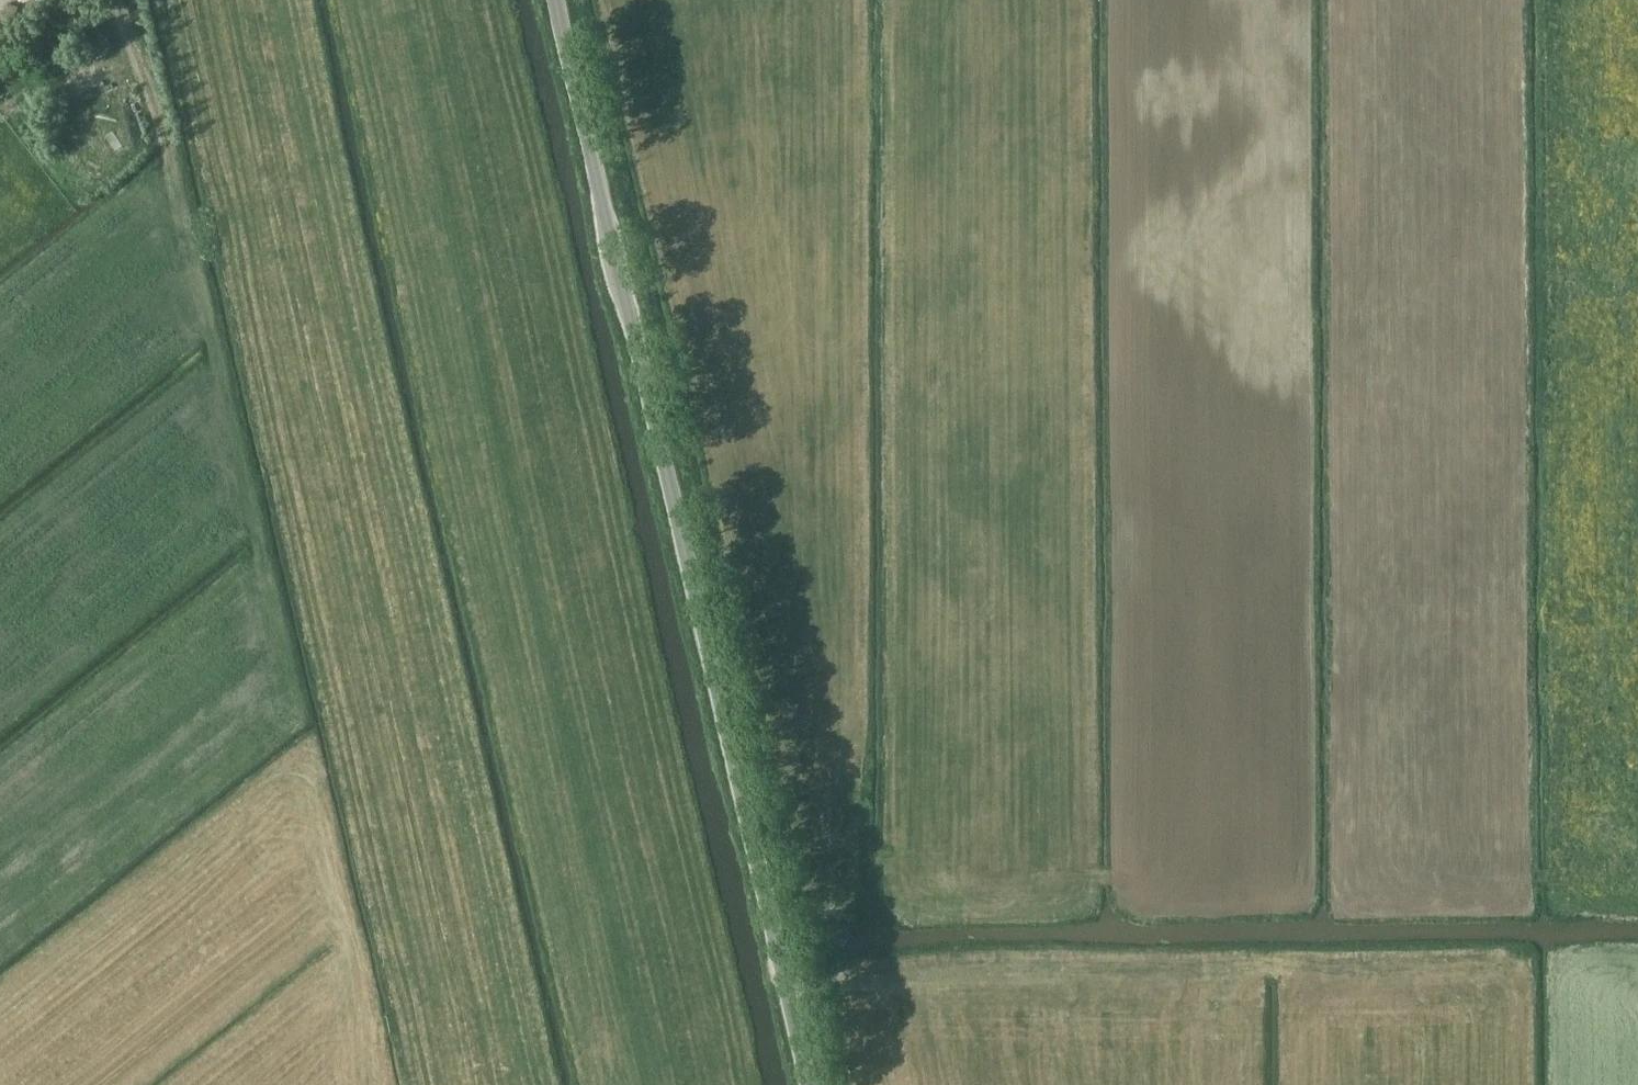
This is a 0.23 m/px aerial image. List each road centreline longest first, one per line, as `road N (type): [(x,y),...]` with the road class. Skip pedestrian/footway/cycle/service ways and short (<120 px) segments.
road 1 (unclassified): [(809,1084),(554,0)]

